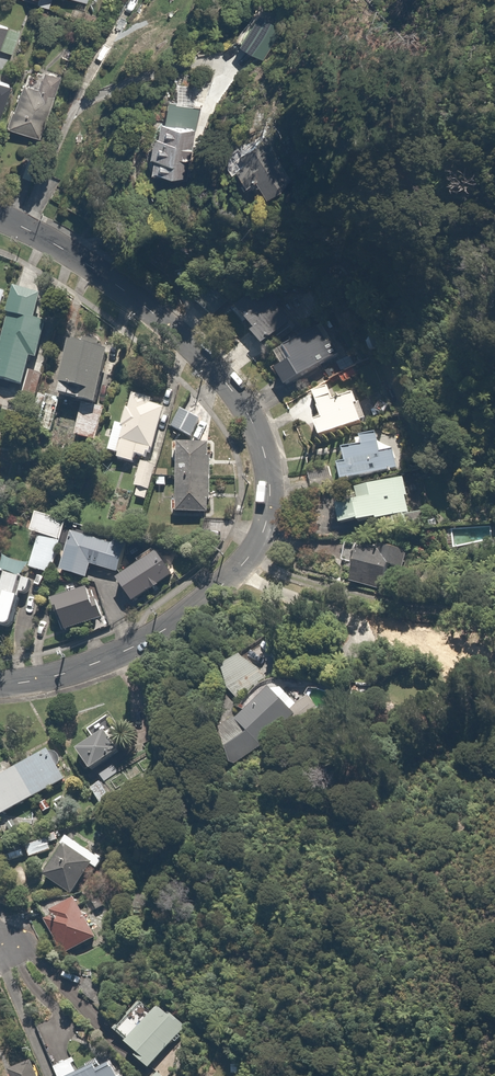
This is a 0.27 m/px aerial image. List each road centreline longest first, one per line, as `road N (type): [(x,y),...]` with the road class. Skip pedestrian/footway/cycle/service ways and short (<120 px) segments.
road 1 (residential): [(0,685),(98,663),(193,611),(258,545),(270,492),(249,417),(205,360),(119,286),(0,217)]

